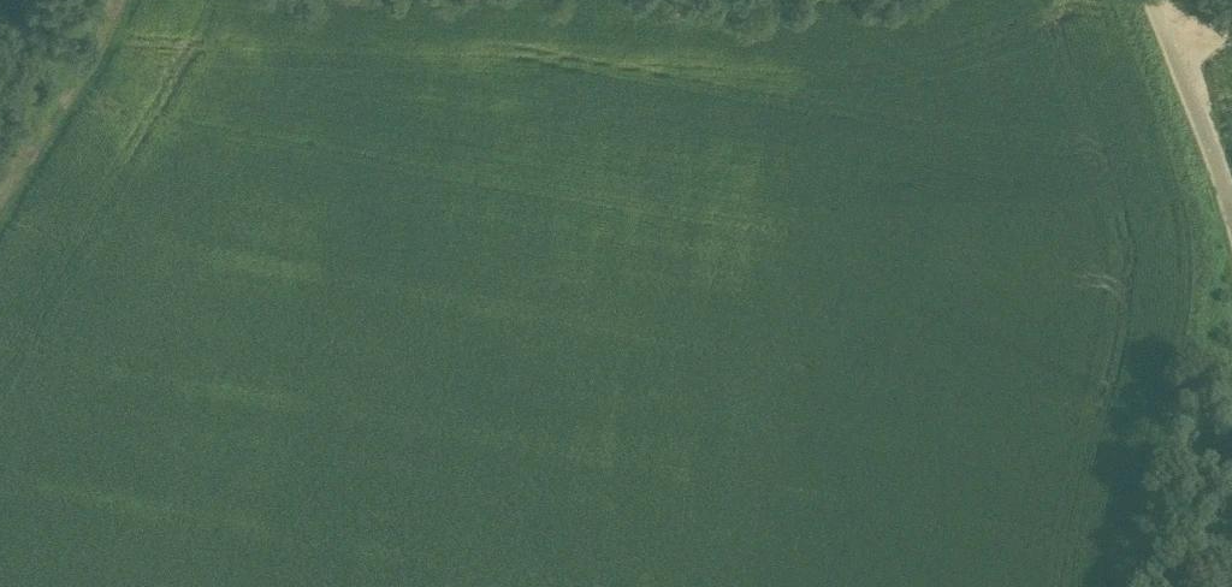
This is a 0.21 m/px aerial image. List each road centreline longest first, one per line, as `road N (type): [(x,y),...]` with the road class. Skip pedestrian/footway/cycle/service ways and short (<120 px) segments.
road 1 (unclassified): [(1157,0),(1231,186)]

